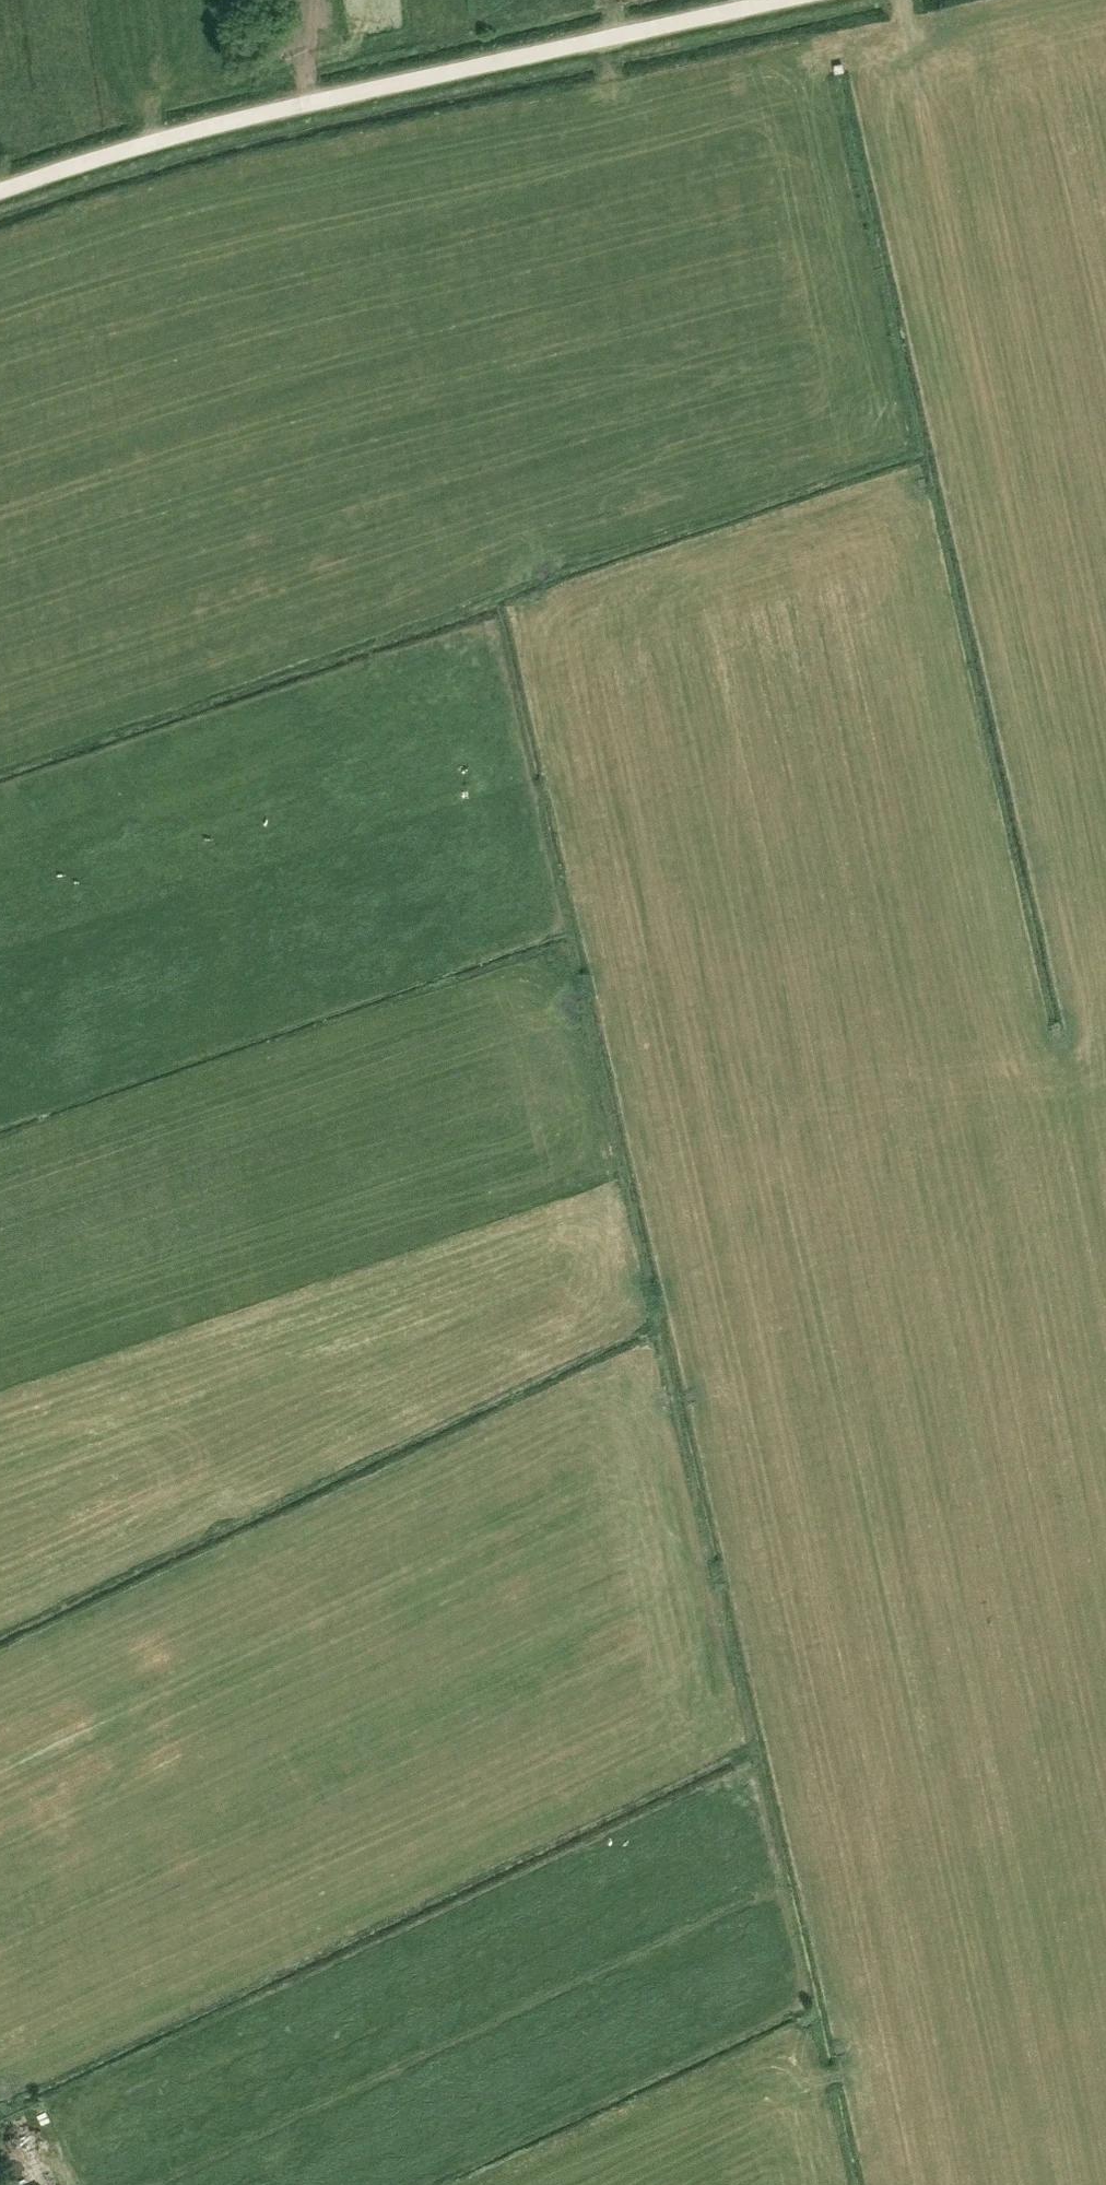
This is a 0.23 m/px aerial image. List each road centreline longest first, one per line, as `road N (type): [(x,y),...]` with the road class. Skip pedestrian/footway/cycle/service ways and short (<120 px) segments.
road 1 (unclassified): [(0,190),(226,122),(783,0)]

